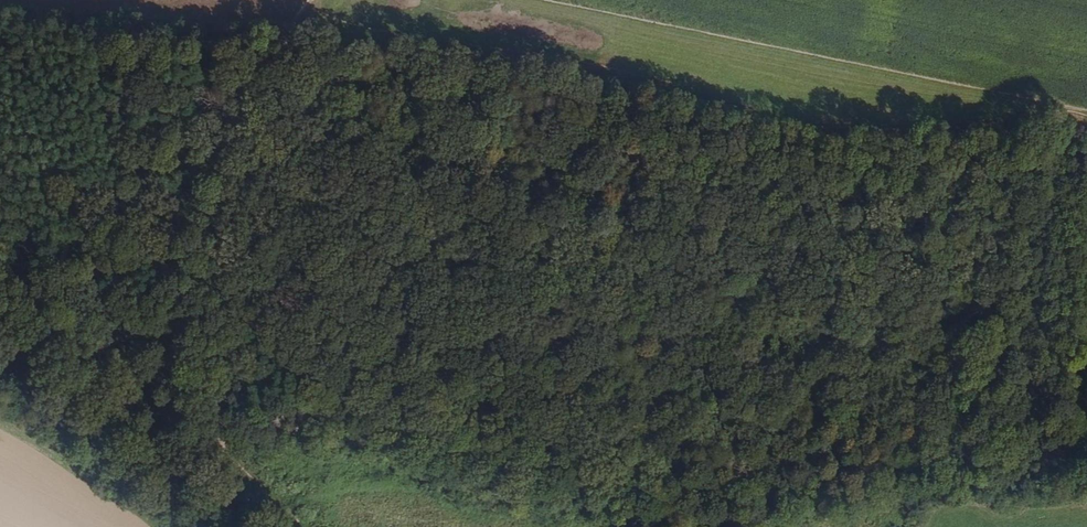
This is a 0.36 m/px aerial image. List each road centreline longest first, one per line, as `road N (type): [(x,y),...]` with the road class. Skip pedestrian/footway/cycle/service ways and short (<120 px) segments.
road 1 (track): [(1086,118),(1038,112),(831,132),(550,56),(303,13)]
road 2 (track): [(274,518),(224,436),(219,408),(212,301),(217,144),(221,114),(303,13)]
road 3 (track): [(112,470),(0,335)]

